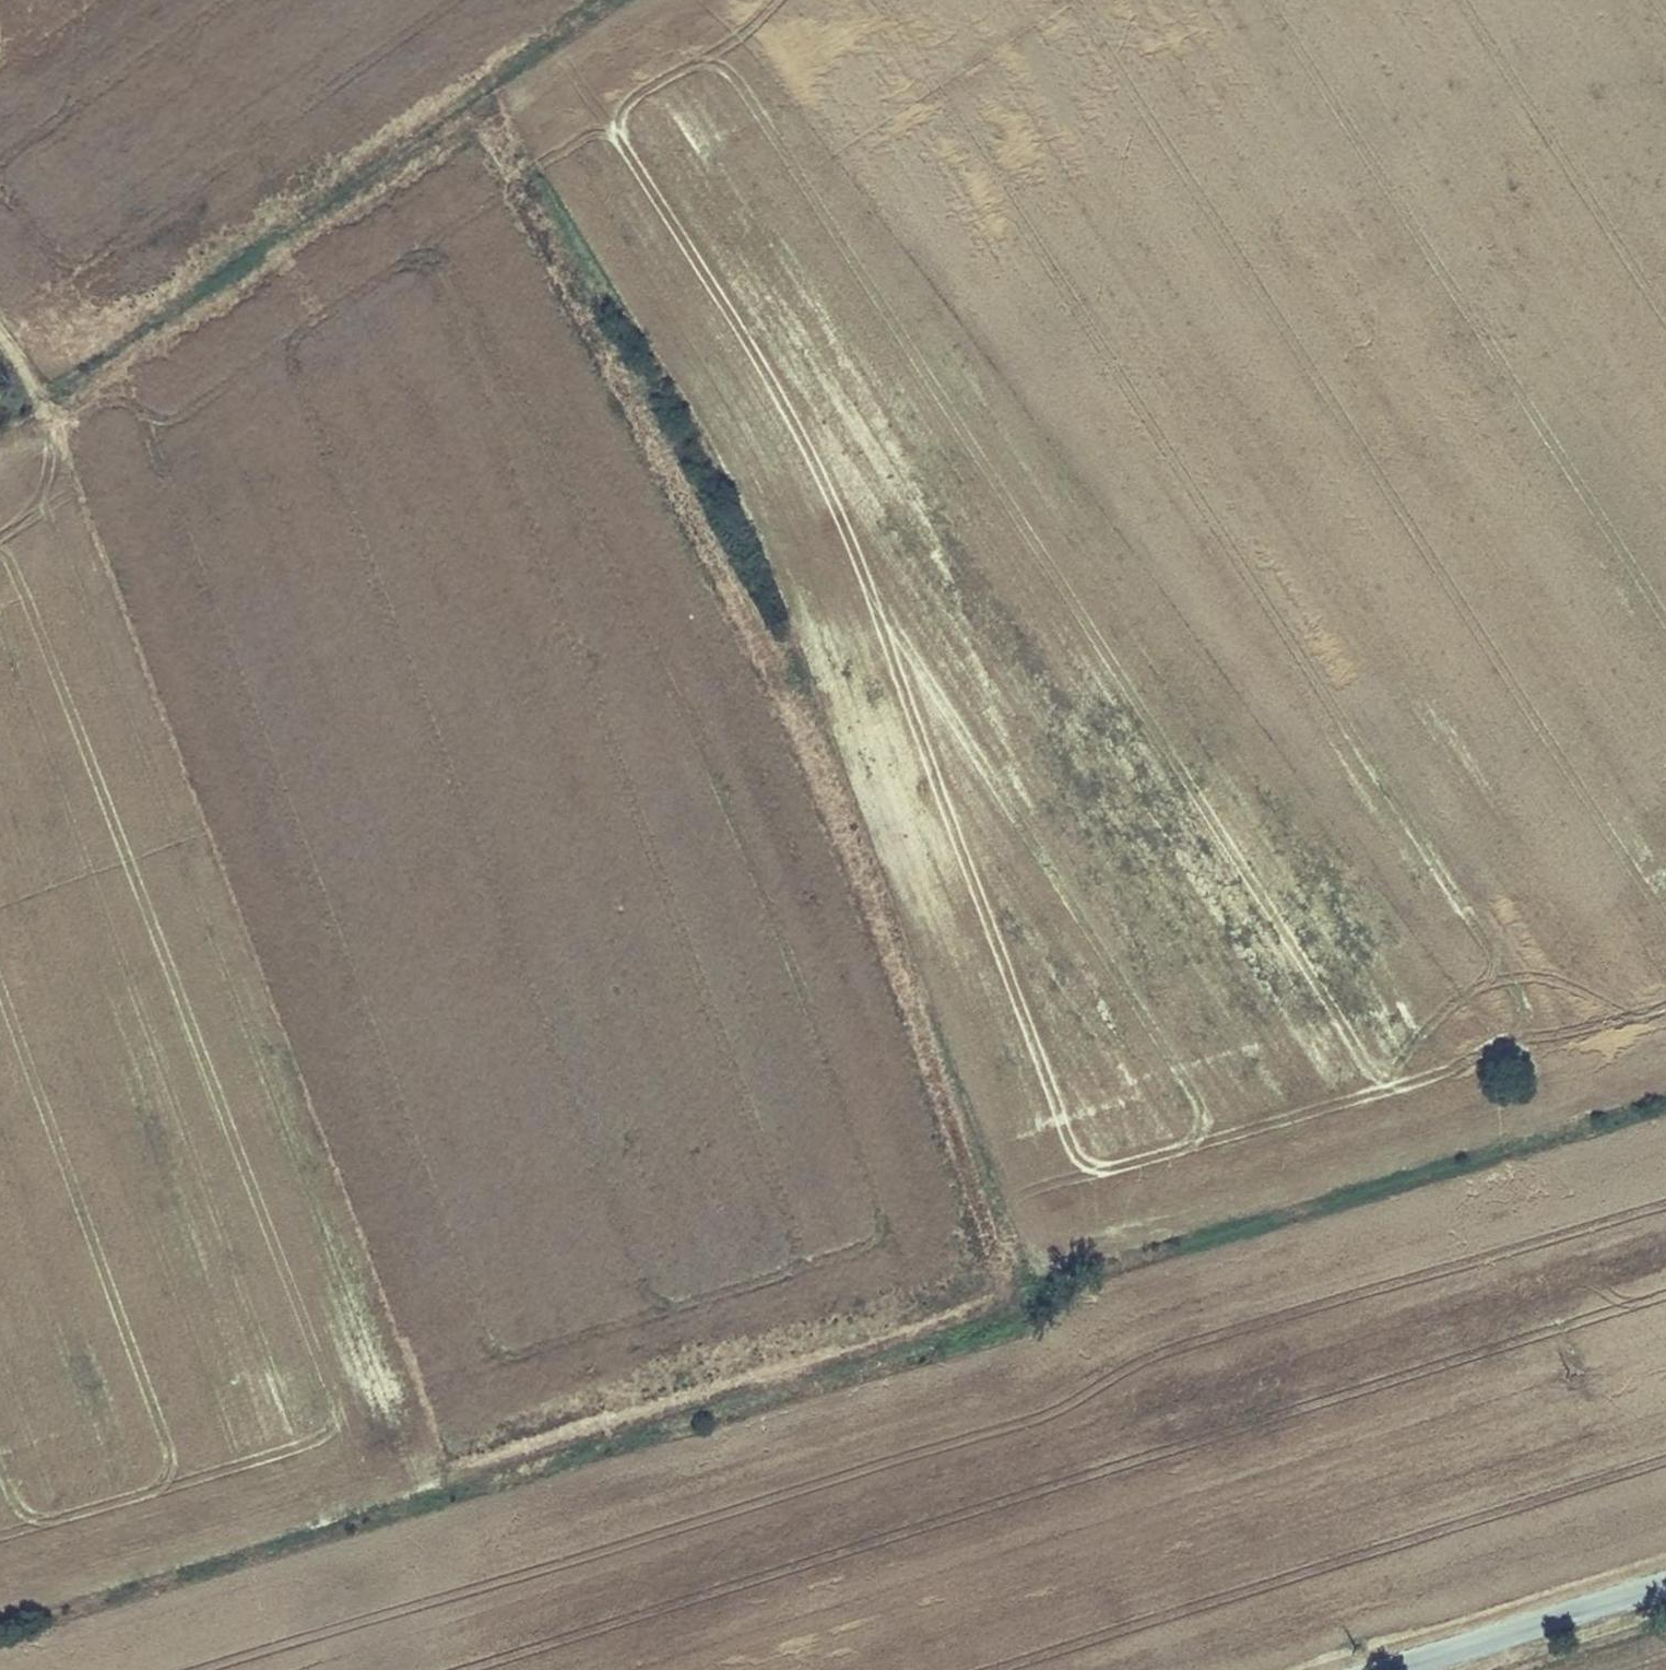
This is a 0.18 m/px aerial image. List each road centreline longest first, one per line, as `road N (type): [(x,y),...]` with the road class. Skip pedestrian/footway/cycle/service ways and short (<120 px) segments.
road 1 (unclassified): [(1377,1669),(1665,1580)]

